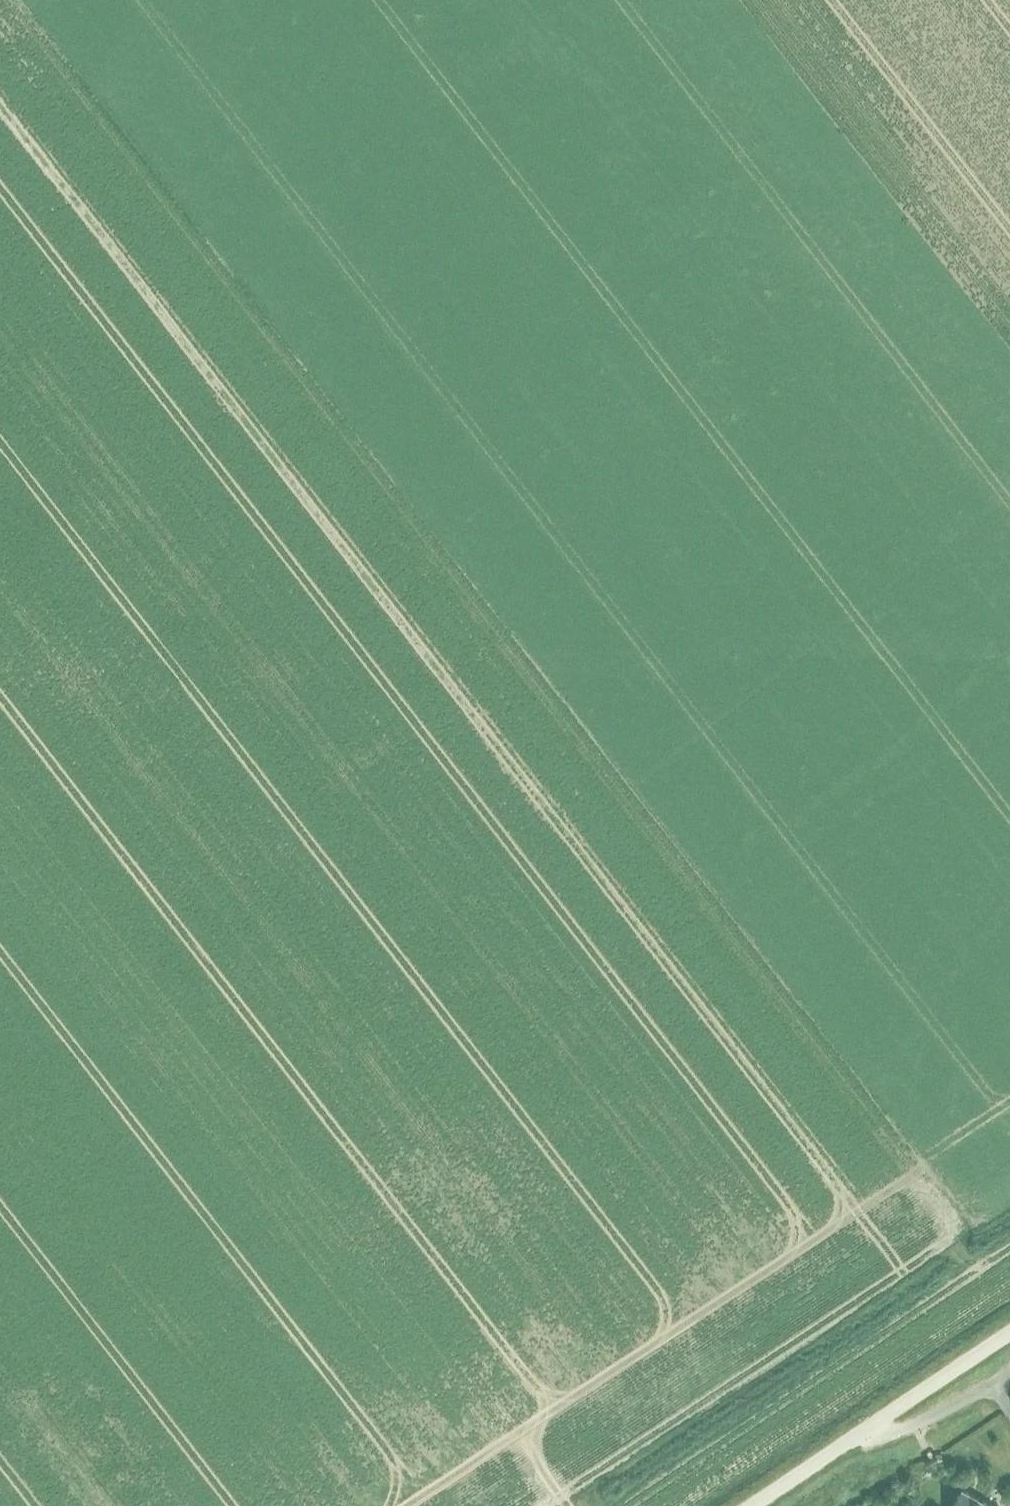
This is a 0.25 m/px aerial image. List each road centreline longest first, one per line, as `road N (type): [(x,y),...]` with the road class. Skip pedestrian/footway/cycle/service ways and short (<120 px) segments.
road 1 (tertiary): [(748,1505),(1009,1334)]

